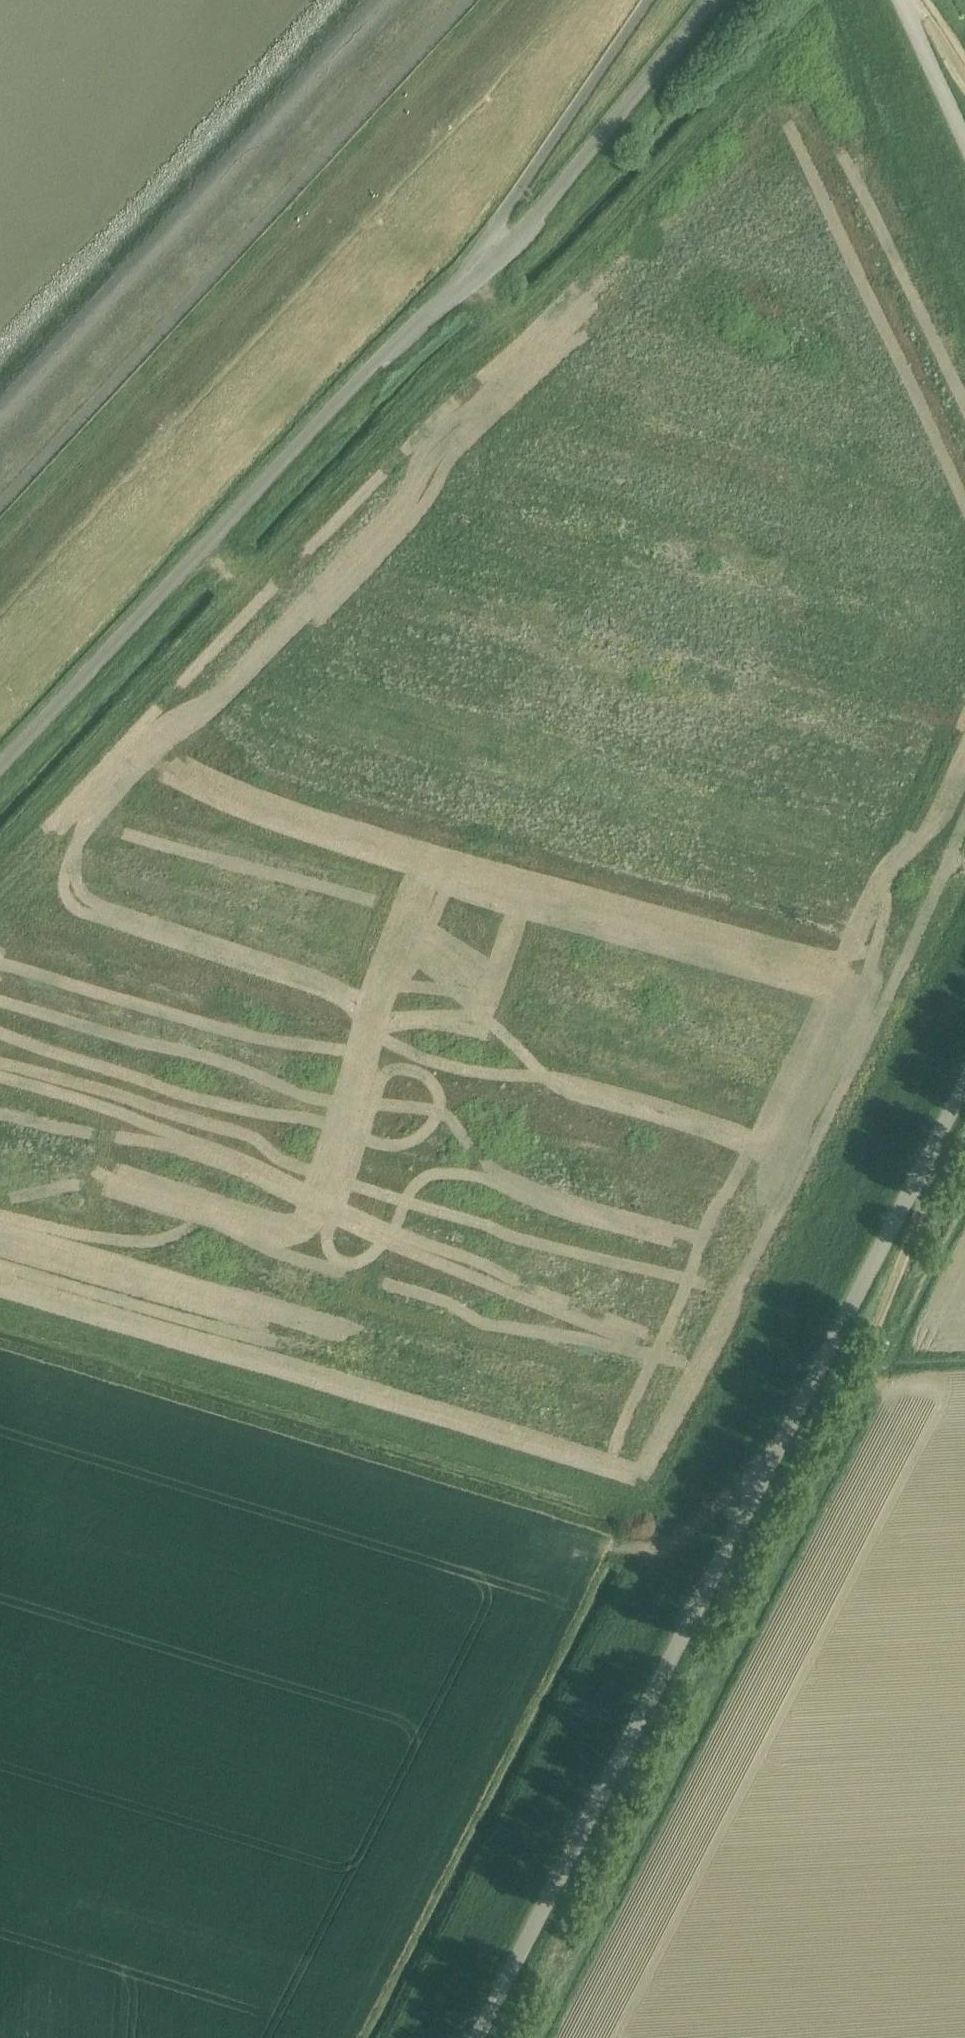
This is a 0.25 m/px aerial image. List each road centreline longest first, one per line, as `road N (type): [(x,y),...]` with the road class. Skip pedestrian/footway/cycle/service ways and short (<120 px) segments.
road 1 (unclassified): [(475,2037),(964,1062)]
road 2 (tertiary): [(0,769),(335,408),(488,262)]
road 3 (tertiary): [(488,262),(536,219),(712,0)]
road 4 (unclassified): [(488,262),(502,216),(649,0)]
road 5 (unclassified): [(964,134),(904,0)]

